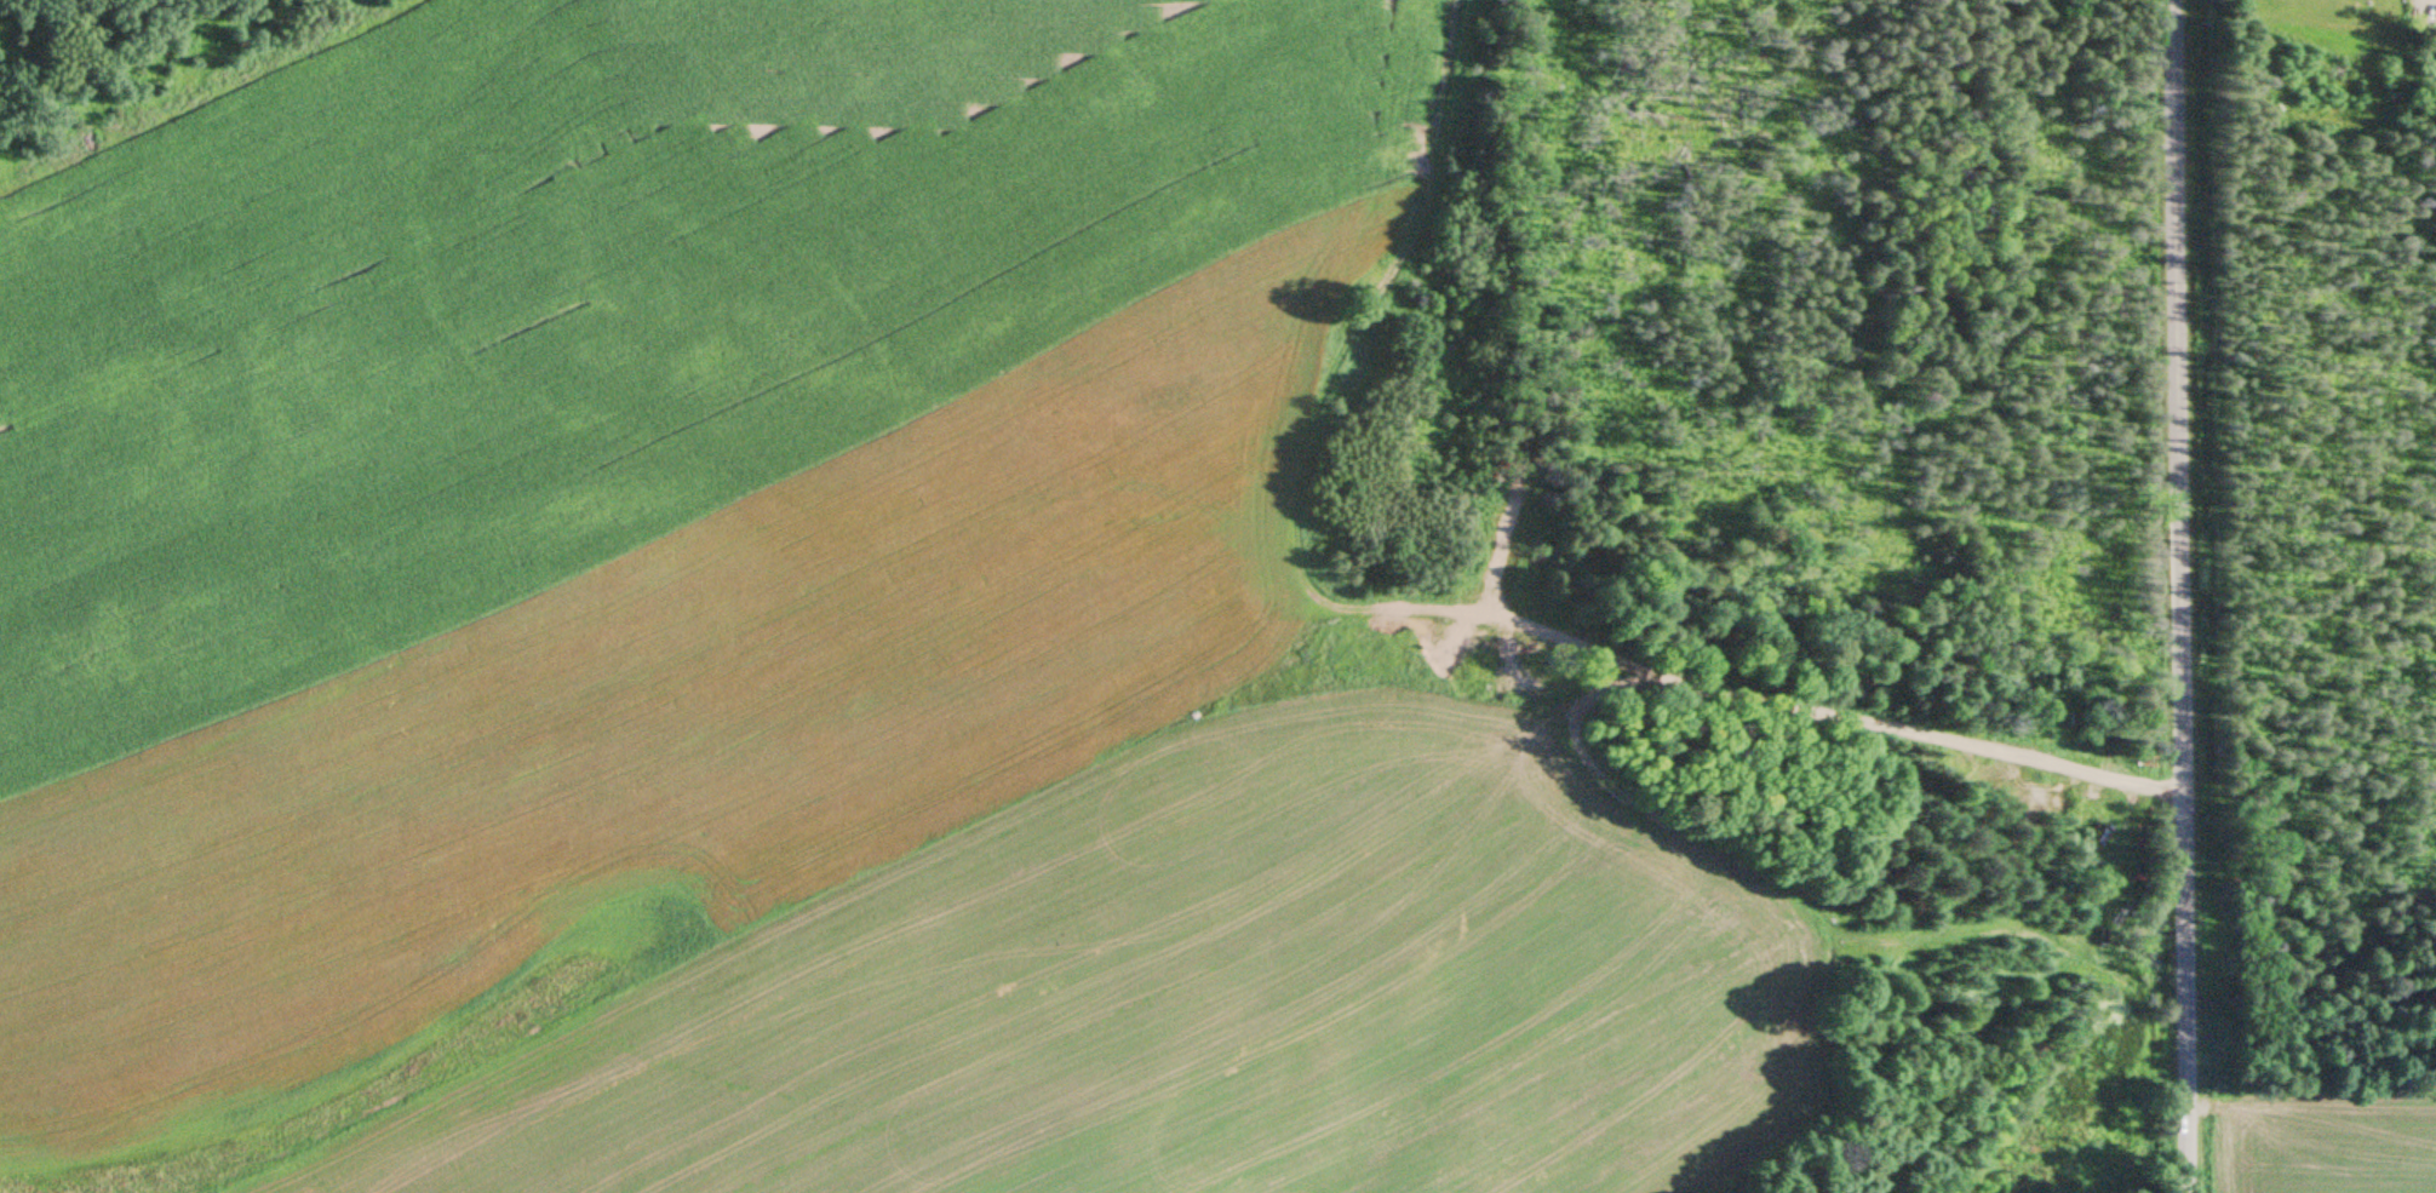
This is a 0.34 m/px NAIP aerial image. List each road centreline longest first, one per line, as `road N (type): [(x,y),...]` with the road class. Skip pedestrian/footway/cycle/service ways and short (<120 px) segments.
road 1 (residential): [(2189,1192),(2190,922),(2169,0)]

